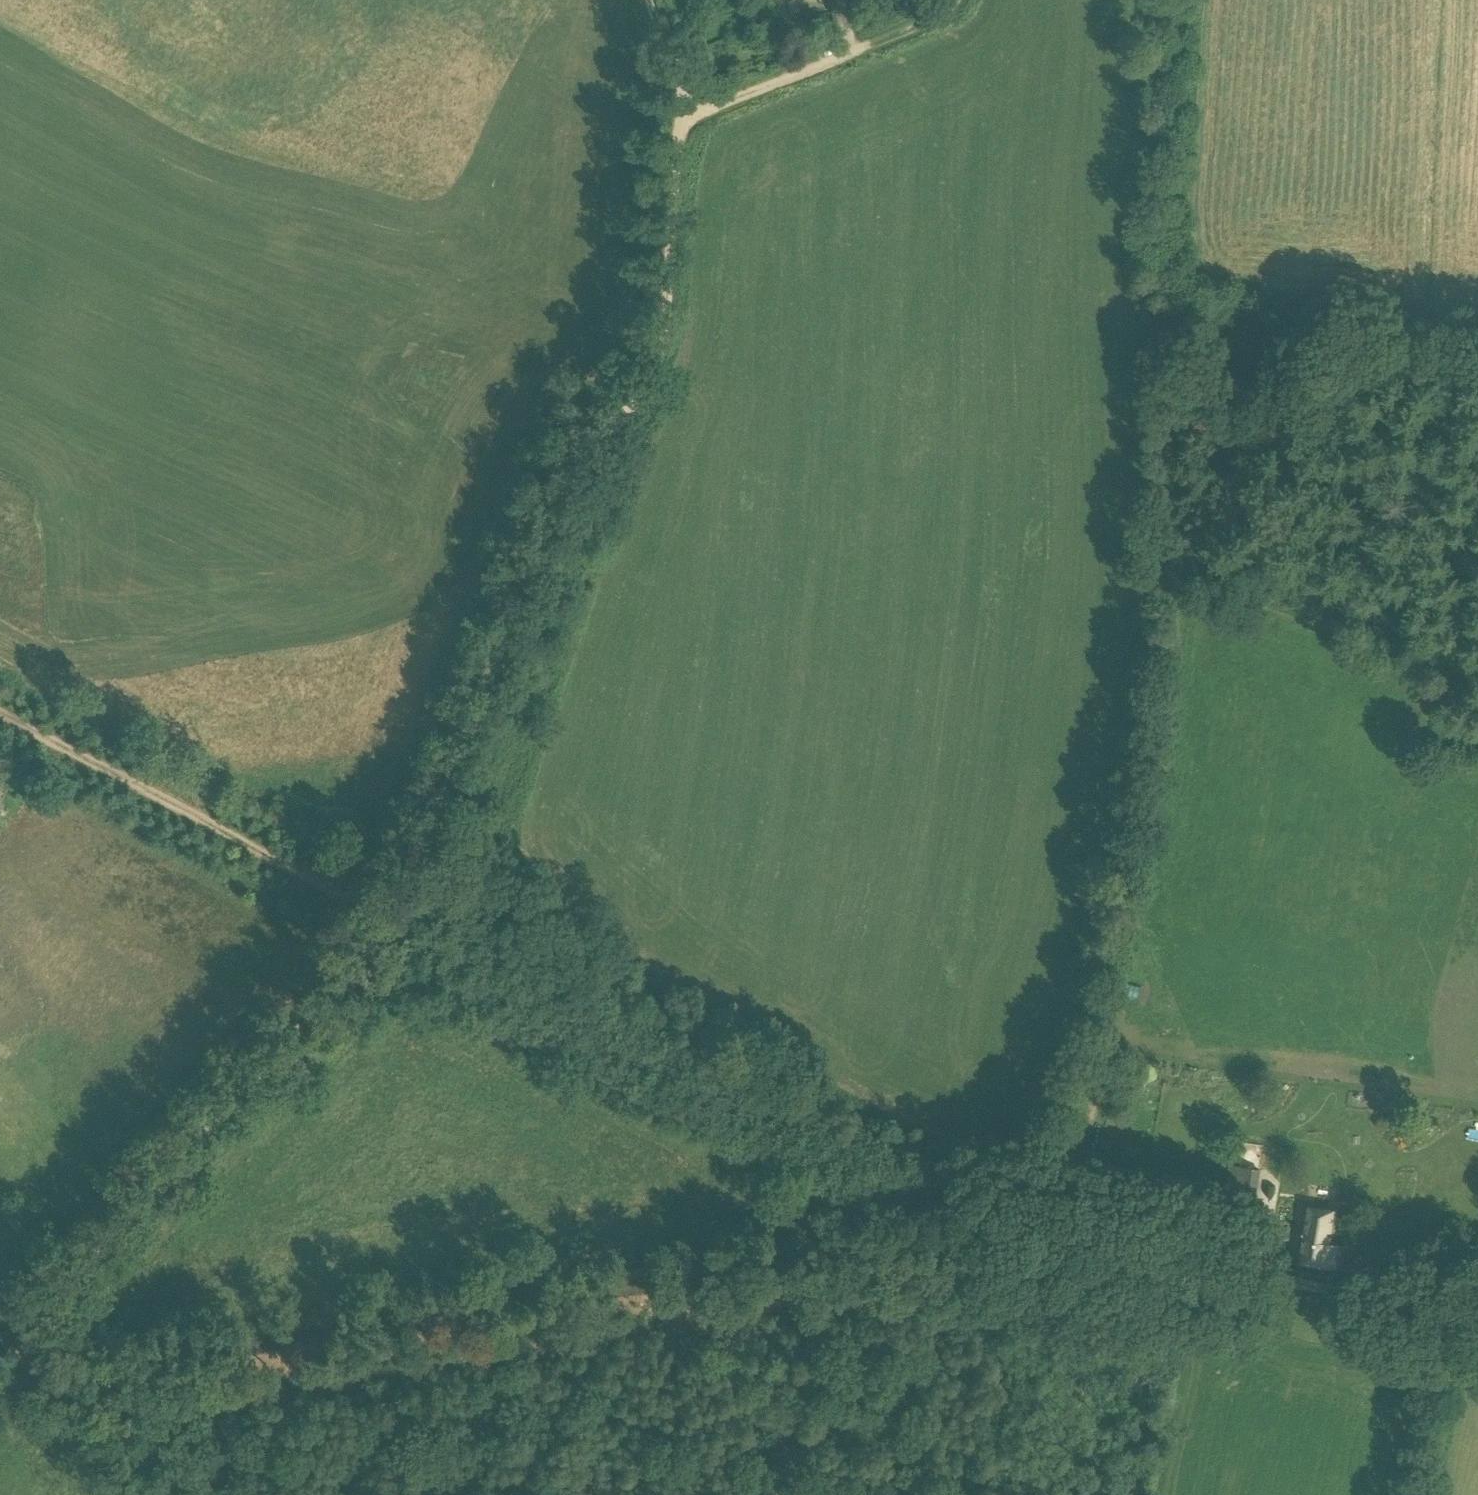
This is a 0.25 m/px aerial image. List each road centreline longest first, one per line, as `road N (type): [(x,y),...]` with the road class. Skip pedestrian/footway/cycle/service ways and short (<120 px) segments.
road 1 (track): [(1477,1319),(1025,1222),(903,1182),(774,1126),(388,919)]
road 2 (track): [(0,1378),(865,1254),(1025,1222)]
road 3 (track): [(674,115),(650,376),(567,481),(388,919)]
road 4 (track): [(388,919),(52,1296)]
road 5 (track): [(388,919),(0,714)]
road 6 (track): [(953,0),(674,115)]
road 7 (track): [(52,1296),(154,1494)]

